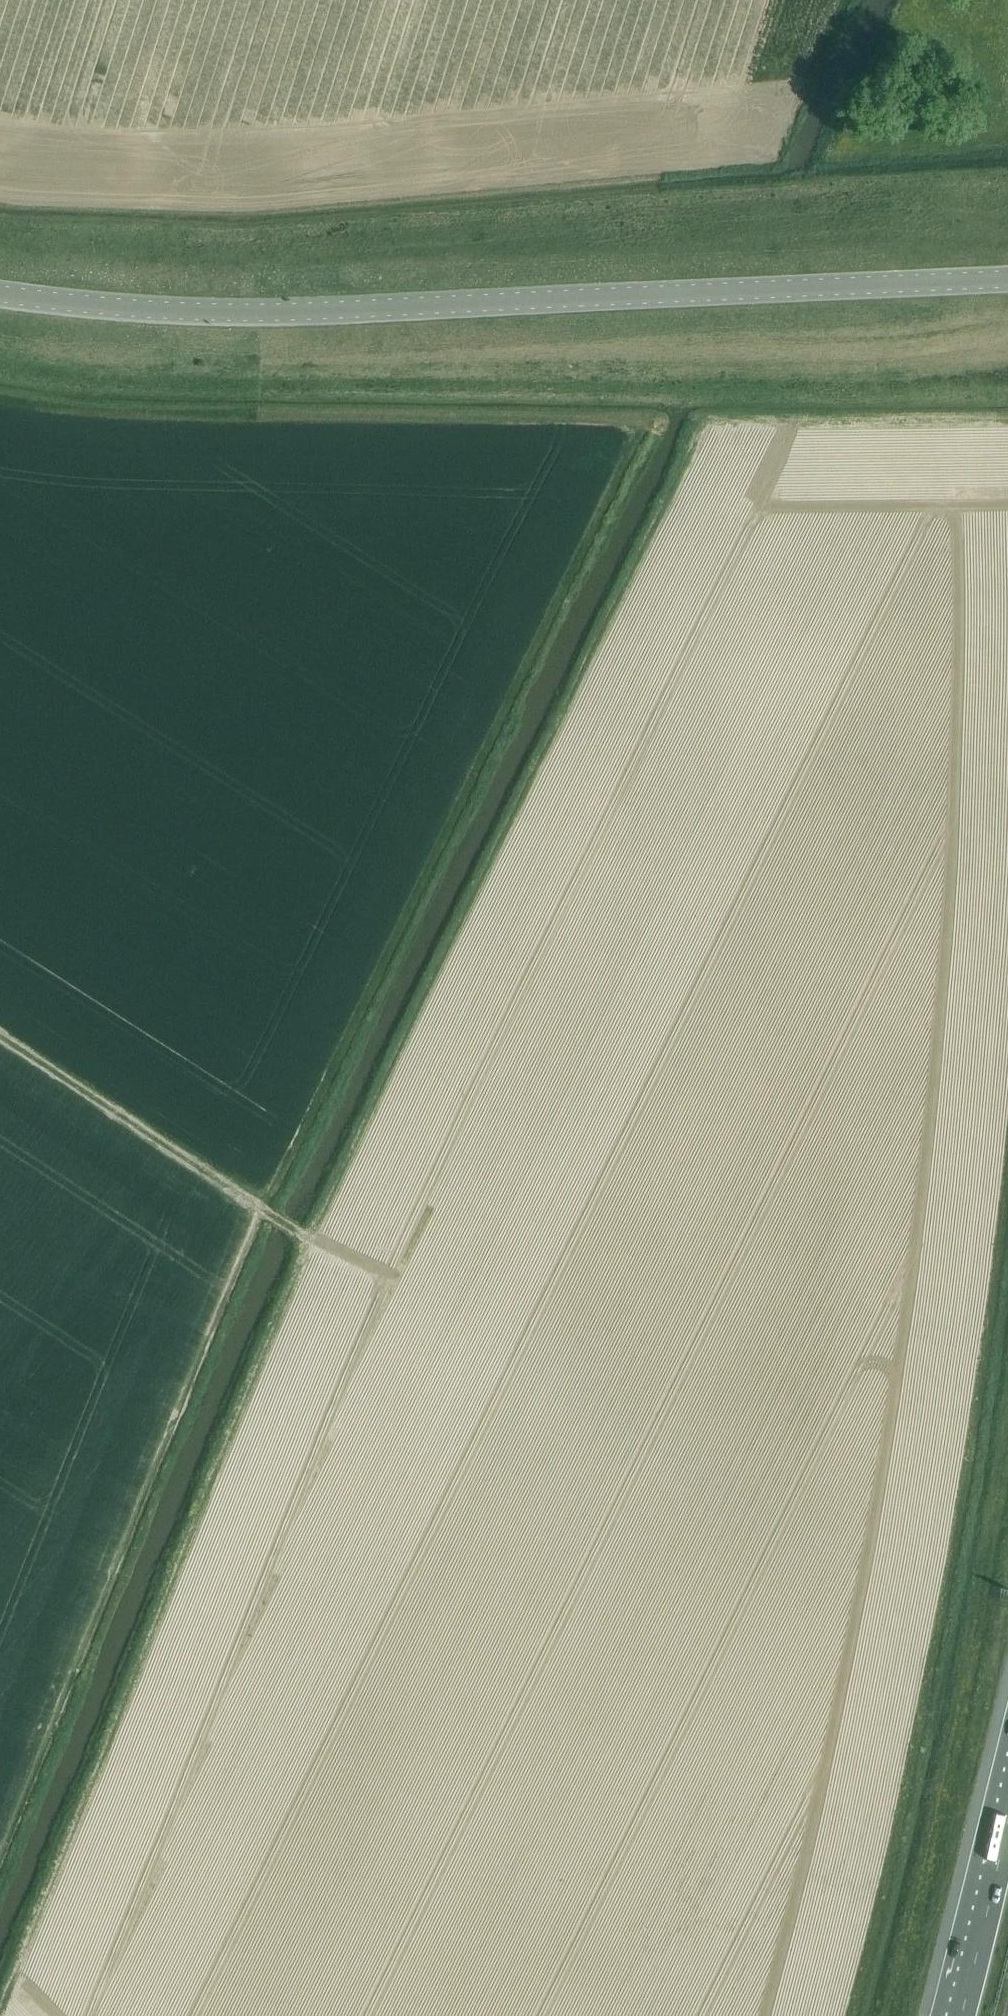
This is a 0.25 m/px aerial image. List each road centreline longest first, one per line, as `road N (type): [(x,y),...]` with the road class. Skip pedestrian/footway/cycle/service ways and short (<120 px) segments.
road 1 (unclassified): [(1007,281),(214,323),(0,303)]
road 2 (motorway): [(1007,1820),(960,2015)]

